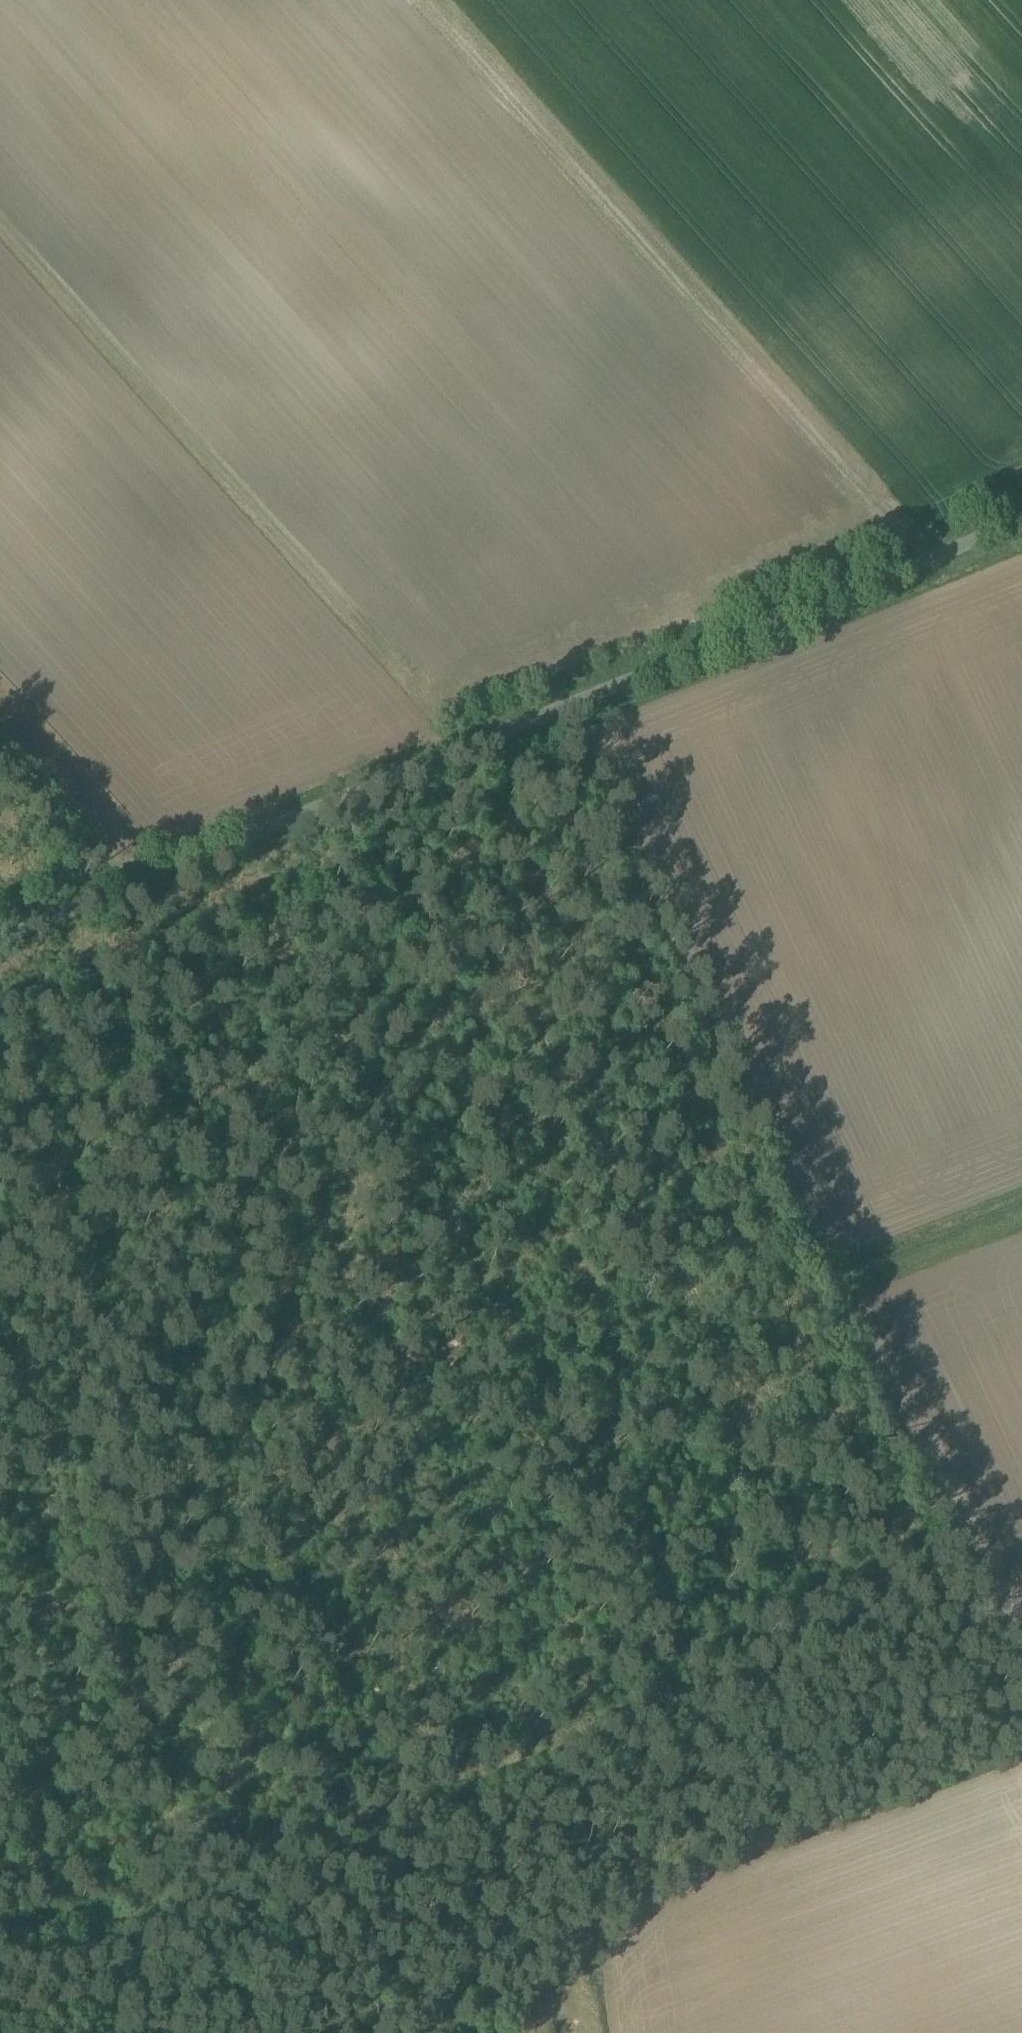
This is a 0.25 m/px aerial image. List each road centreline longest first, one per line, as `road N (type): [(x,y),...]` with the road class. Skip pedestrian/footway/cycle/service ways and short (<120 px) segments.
road 1 (unclassified): [(0,930),(1021,518)]

